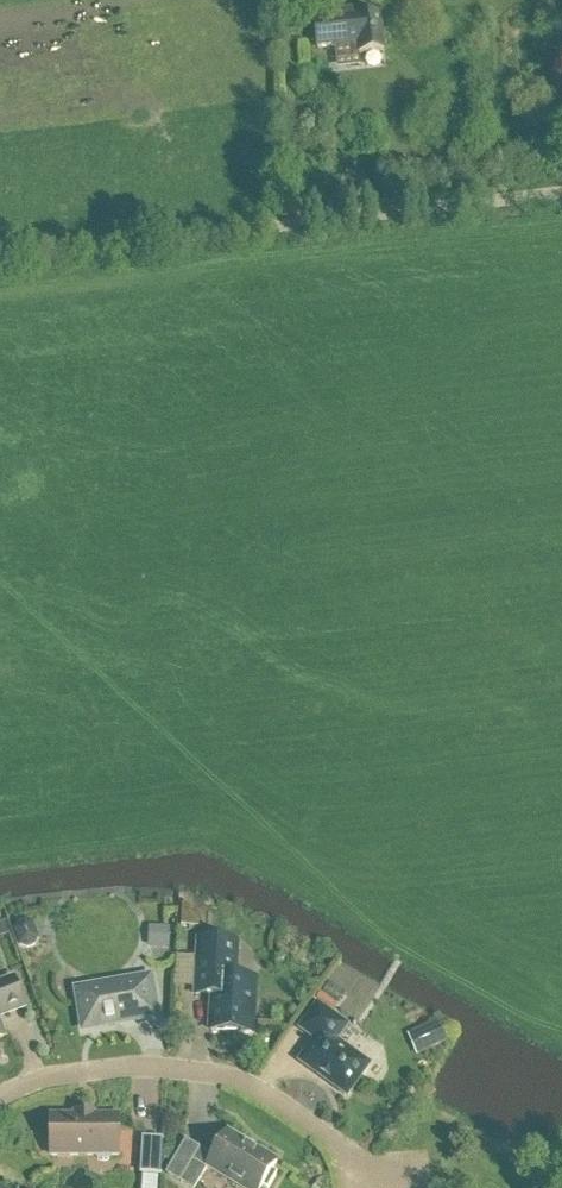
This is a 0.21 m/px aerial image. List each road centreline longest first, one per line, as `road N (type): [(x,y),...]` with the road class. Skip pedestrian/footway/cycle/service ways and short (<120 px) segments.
road 1 (residential): [(0,1101),(86,1073),(214,1073),(307,1123),(363,1174),(411,1178),(417,1187)]

